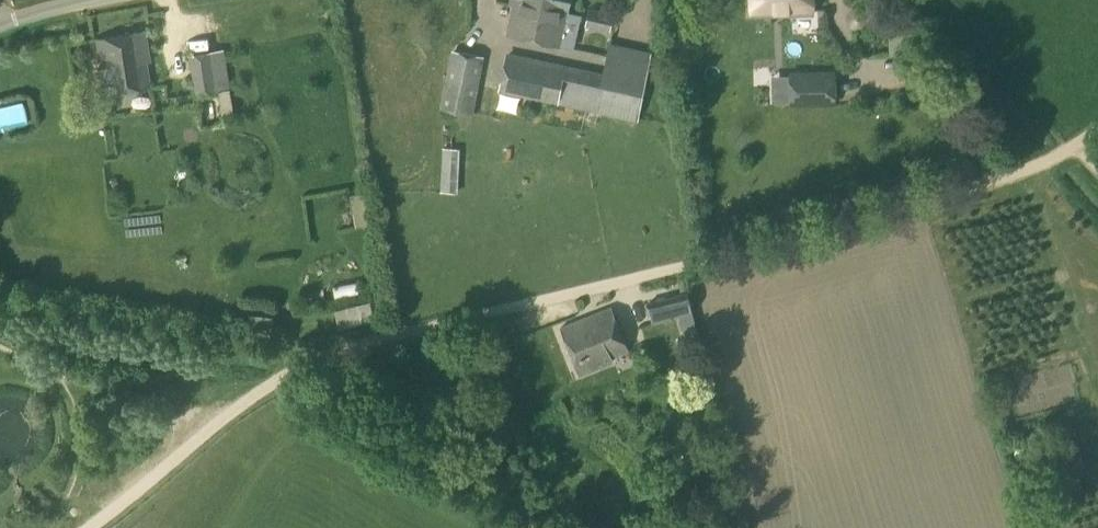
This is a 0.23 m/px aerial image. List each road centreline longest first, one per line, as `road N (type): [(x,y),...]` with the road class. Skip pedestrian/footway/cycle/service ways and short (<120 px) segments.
road 1 (track): [(98,527),(288,373),(323,359),(714,260),(1019,171),(1074,147)]

